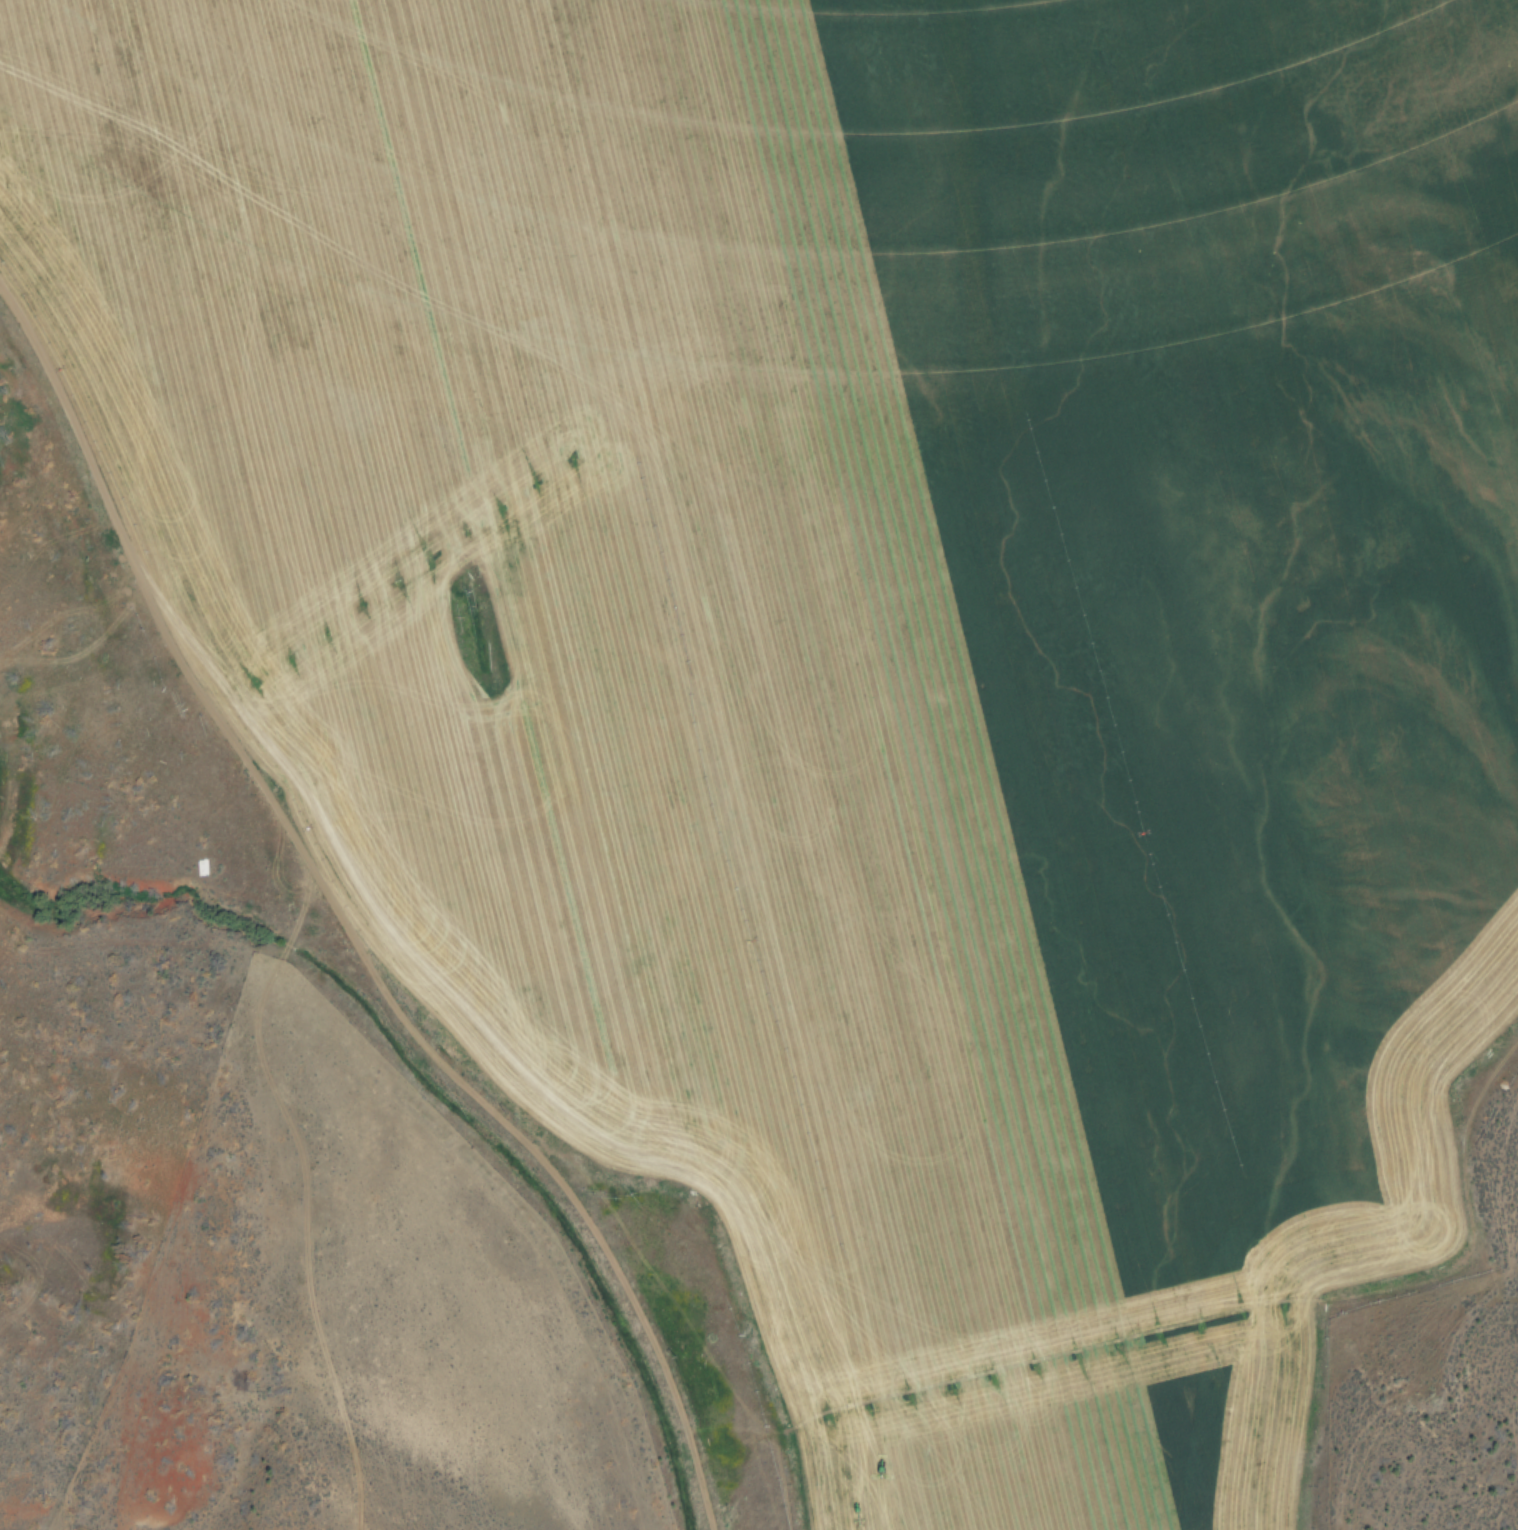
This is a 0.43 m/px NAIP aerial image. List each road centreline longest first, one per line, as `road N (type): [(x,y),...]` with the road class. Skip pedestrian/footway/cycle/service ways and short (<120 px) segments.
road 1 (residential): [(0,237),(24,264),(244,701),(364,880),(620,1161),(674,1239),(703,1425),(738,1529)]

